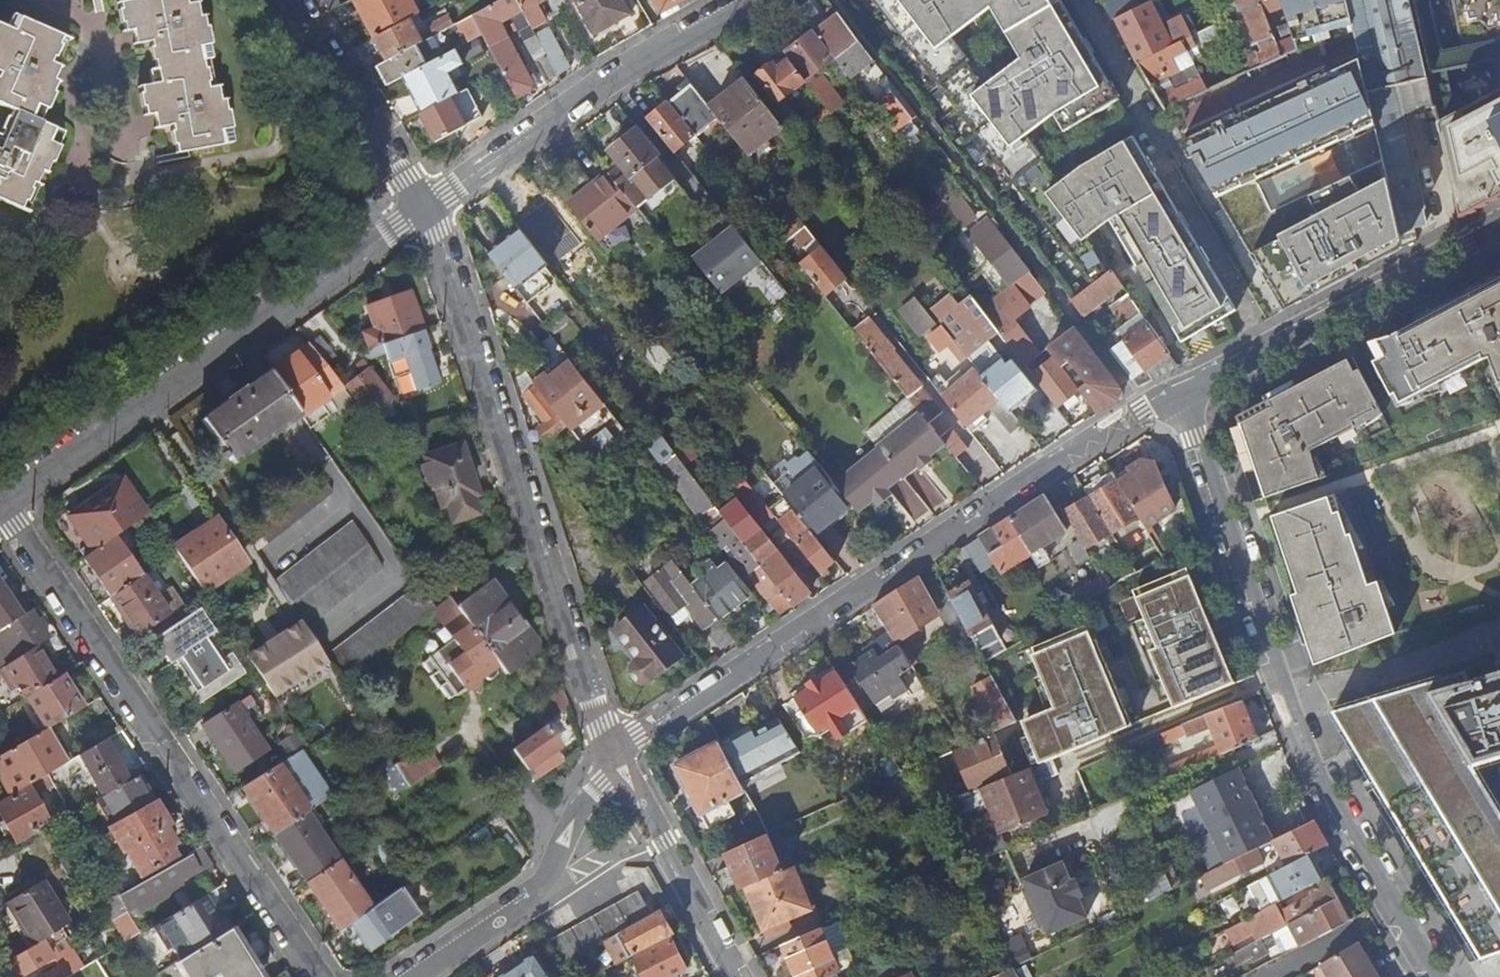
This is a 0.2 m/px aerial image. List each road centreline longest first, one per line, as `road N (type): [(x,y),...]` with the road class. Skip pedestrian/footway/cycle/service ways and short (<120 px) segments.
road 1 (residential): [(616,759),(1146,410),(1183,394)]
road 2 (residential): [(1434,976),(1332,801),(1183,394)]
road 3 (residential): [(422,207),(616,759)]
road 4 (residential): [(13,502),(317,976)]
road 5 (residential): [(13,502),(422,207)]
road 6 (residential): [(422,207),(603,80),(756,0)]
road 7 (residential): [(1183,394),(1499,225)]
road 8 (residential): [(415,976),(527,903),(616,759)]
road 9 (residential): [(616,759),(736,976)]
road 10 (residential): [(292,0),(422,207)]

